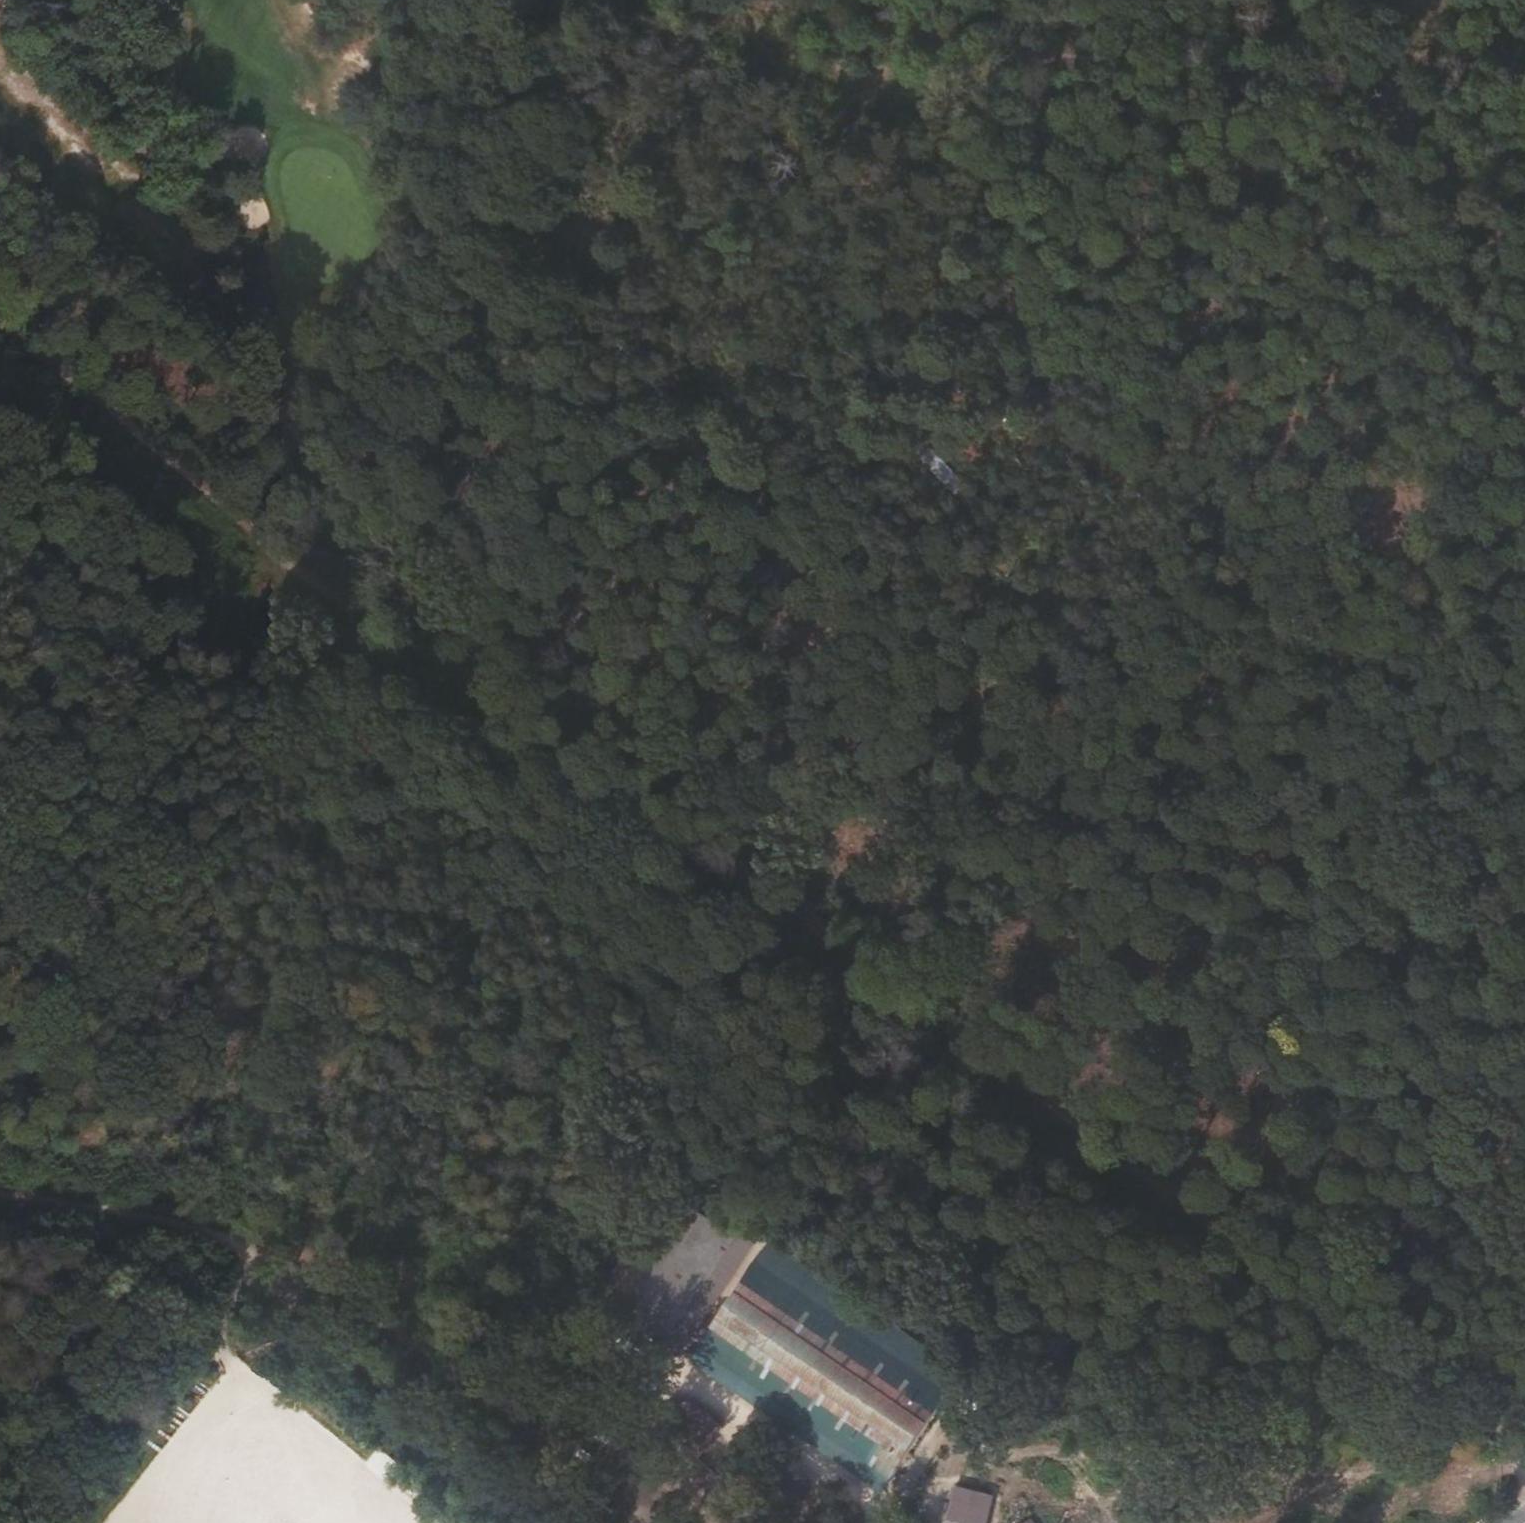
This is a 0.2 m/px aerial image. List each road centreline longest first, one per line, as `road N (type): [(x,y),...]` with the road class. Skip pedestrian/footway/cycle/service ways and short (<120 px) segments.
road 1 (track): [(0,330),(1524,1478)]
road 2 (track): [(0,1193),(214,1232),(260,1263),(350,1362),(540,1522)]
road 3 (track): [(734,1522),(626,1465)]

